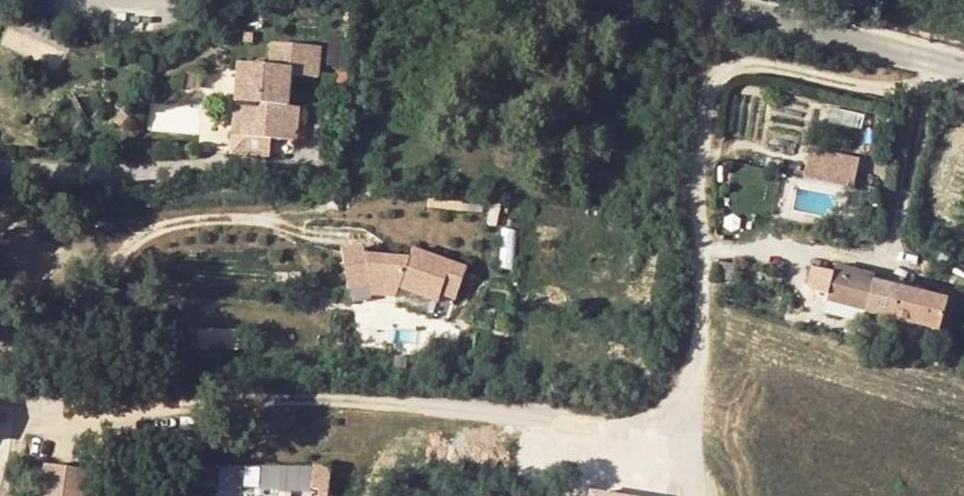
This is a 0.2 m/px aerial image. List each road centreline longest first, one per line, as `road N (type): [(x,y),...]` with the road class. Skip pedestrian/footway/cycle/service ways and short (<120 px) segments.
road 1 (tertiary): [(698,0),(963,70)]

